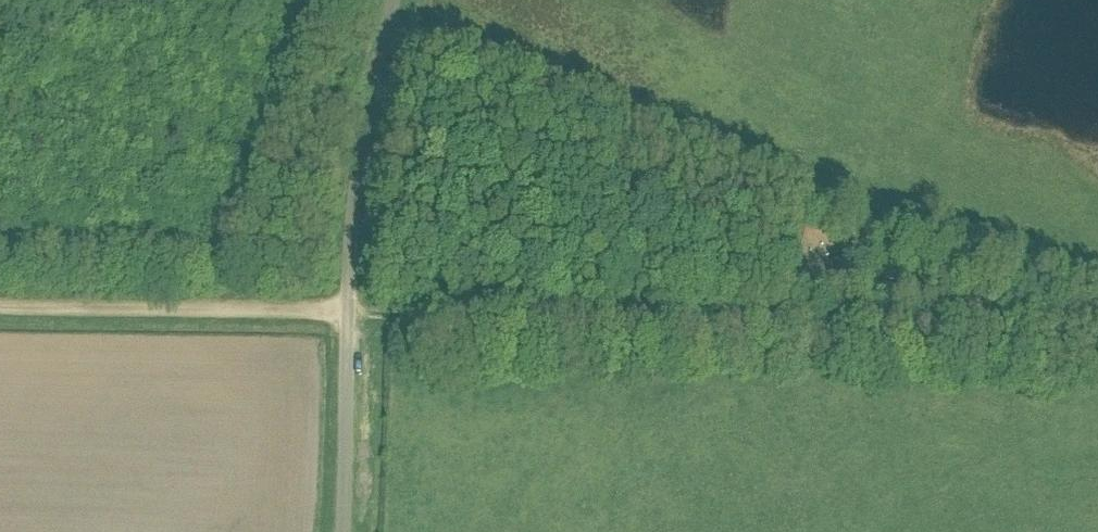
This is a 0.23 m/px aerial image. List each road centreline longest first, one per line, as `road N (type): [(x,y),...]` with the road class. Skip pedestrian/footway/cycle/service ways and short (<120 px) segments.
road 1 (track): [(1097,336),(0,309)]
road 2 (unclassified): [(341,531),(354,226),(392,0)]
road 3 (track): [(384,31),(846,213)]

